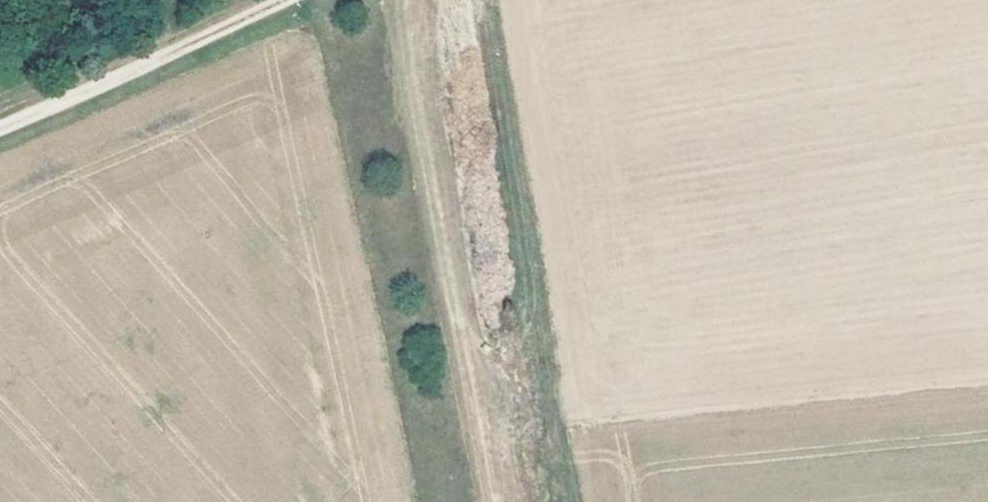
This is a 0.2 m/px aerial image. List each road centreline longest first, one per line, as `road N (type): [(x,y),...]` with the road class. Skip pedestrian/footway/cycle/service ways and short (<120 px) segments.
road 1 (track): [(481,0),(564,501)]
road 2 (track): [(286,0),(0,129)]

